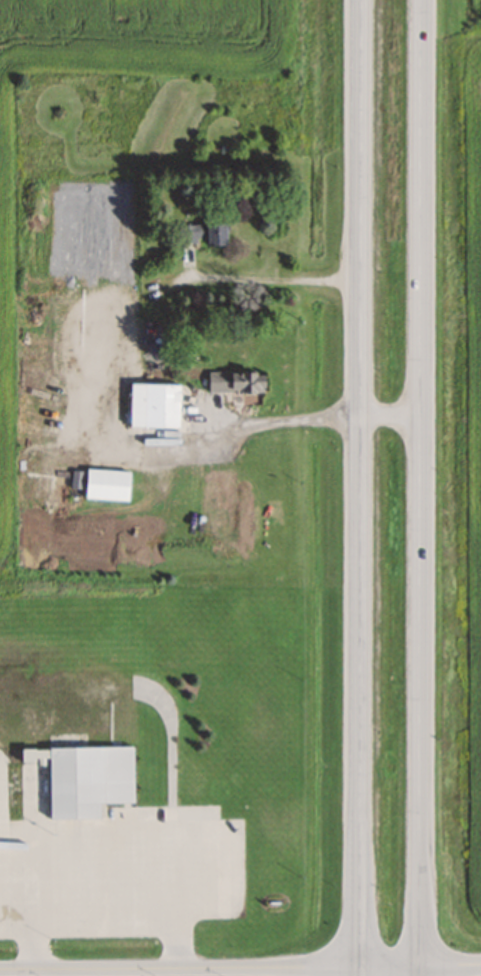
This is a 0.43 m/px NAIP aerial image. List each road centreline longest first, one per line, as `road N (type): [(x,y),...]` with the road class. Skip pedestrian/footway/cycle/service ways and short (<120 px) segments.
road 1 (trunk): [(416,975),(421,0)]
road 2 (trunk): [(362,0),(360,975)]
road 3 (secondary): [(0,969),(480,963)]

